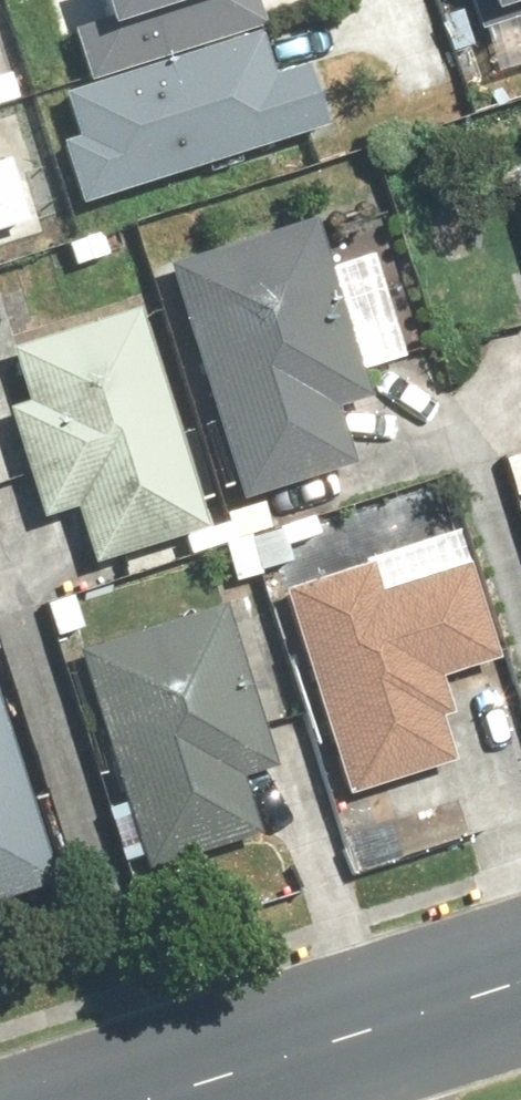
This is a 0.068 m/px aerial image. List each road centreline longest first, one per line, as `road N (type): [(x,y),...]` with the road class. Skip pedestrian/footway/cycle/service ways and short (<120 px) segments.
road 1 (secondary): [(147,1099),(520,981)]

